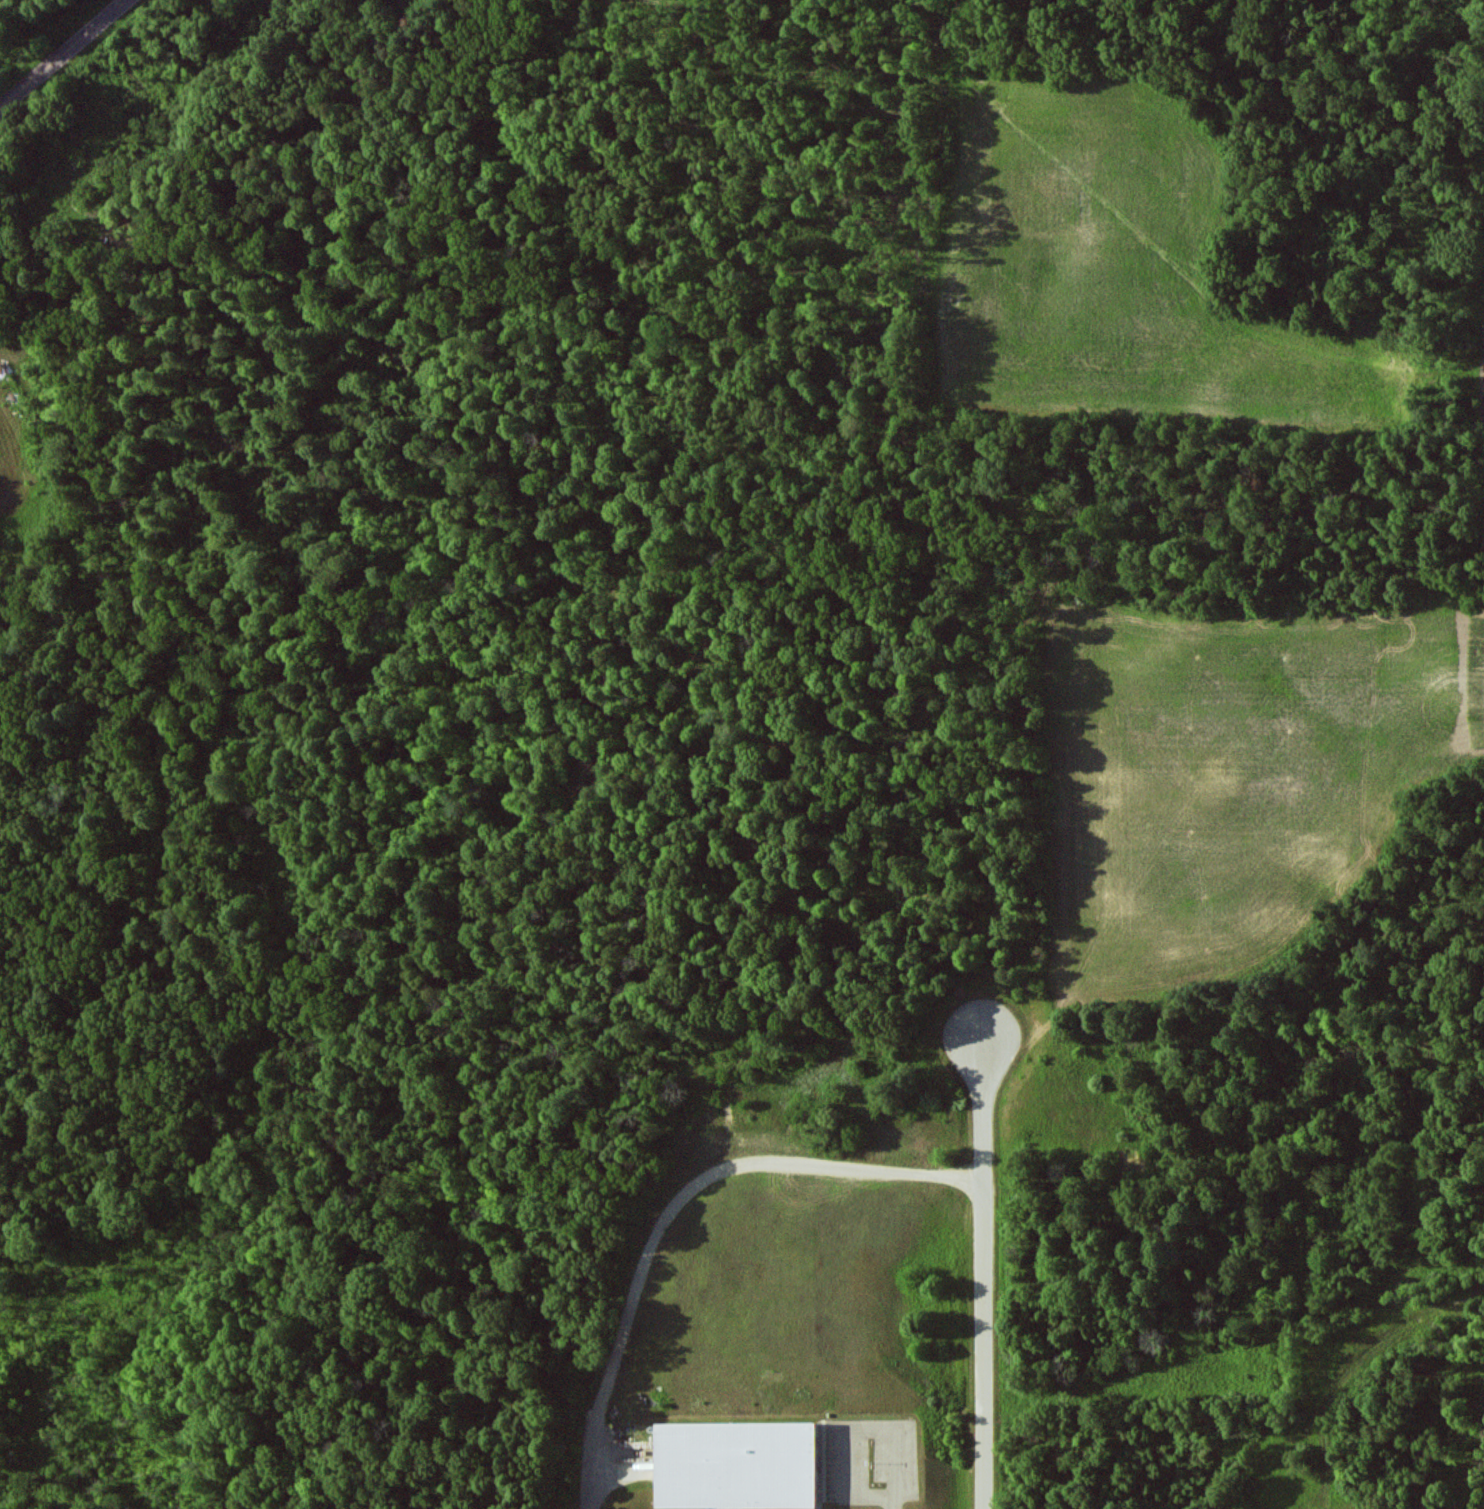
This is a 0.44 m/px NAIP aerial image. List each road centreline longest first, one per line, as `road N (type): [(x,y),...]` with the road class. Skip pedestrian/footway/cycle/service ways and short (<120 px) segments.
road 1 (residential): [(987,1508),(984,1048)]
road 2 (tertiary): [(0,114),(133,0)]

